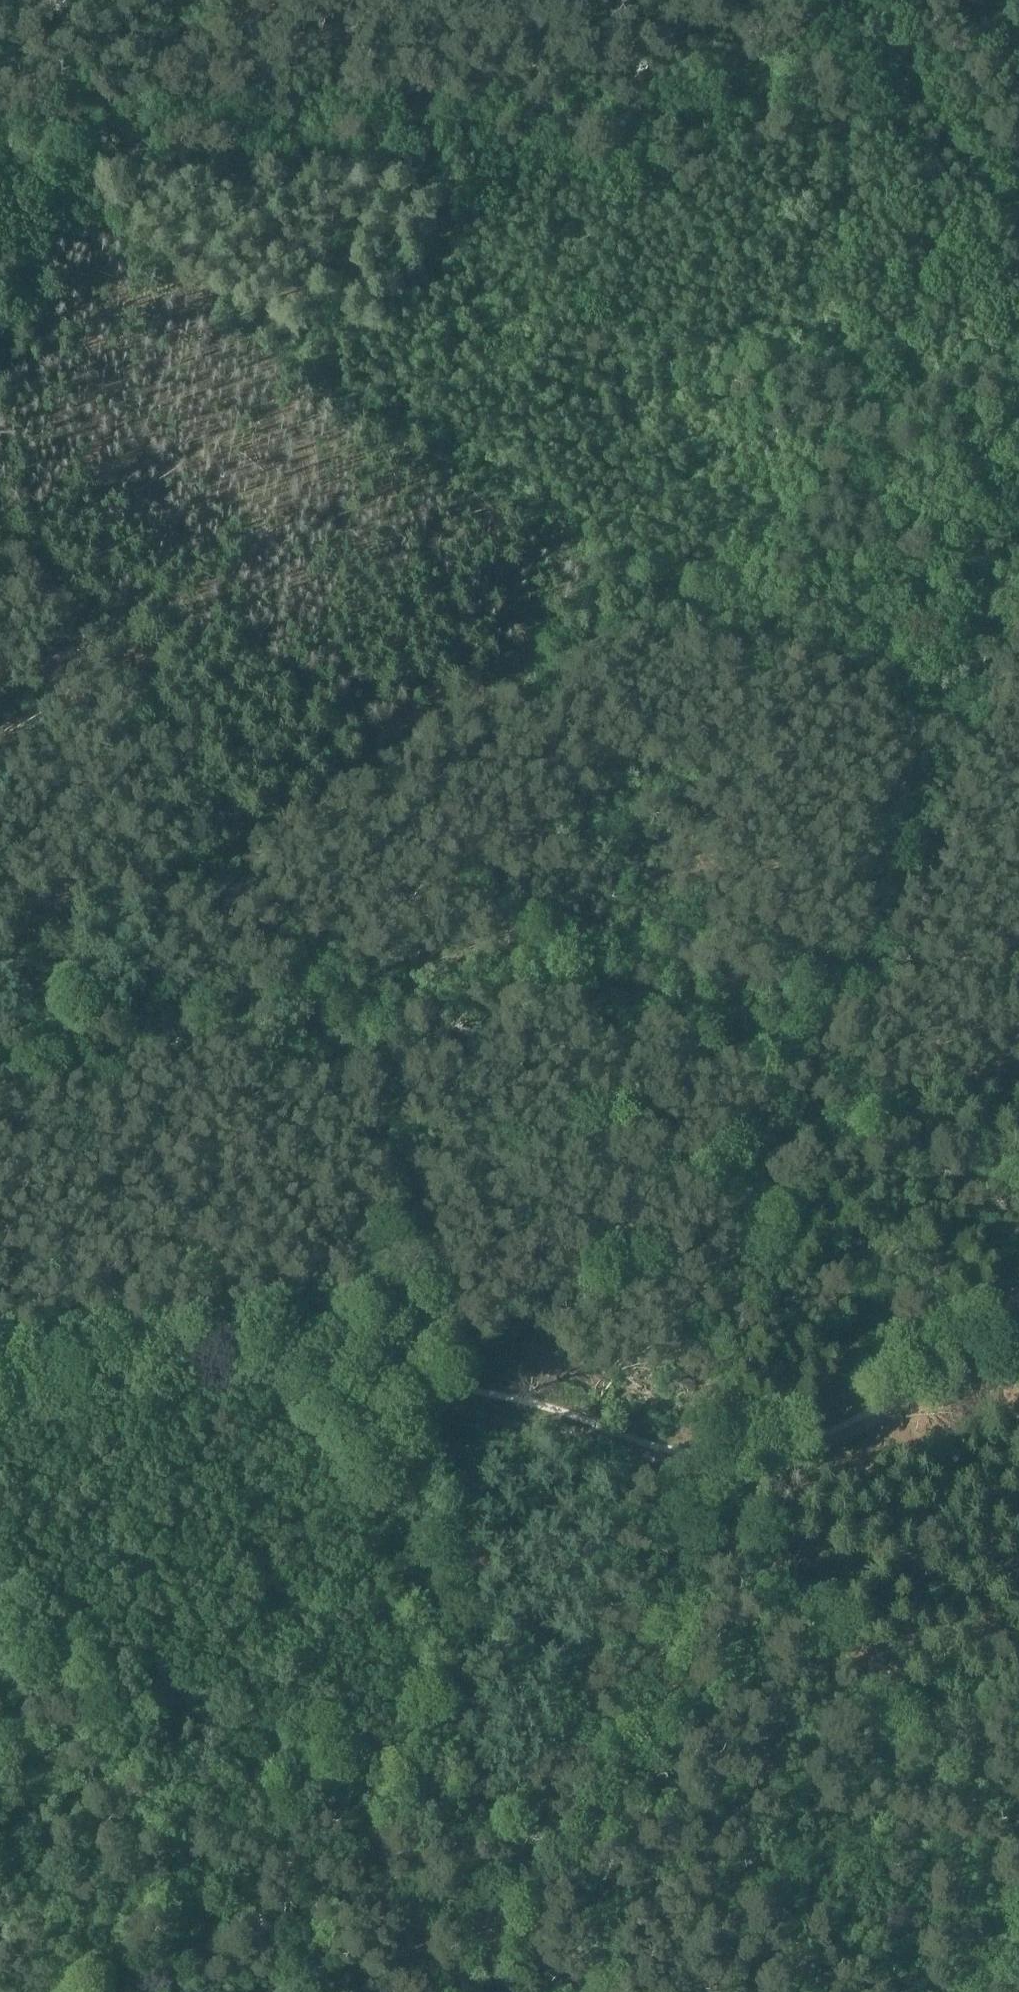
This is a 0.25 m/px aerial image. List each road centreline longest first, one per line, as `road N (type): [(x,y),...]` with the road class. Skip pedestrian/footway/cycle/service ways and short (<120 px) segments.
road 1 (track): [(1018,1318),(978,1362),(884,1415),(770,1452),(692,1447),(567,1421),(411,1371),(248,1344),(0,1369)]

